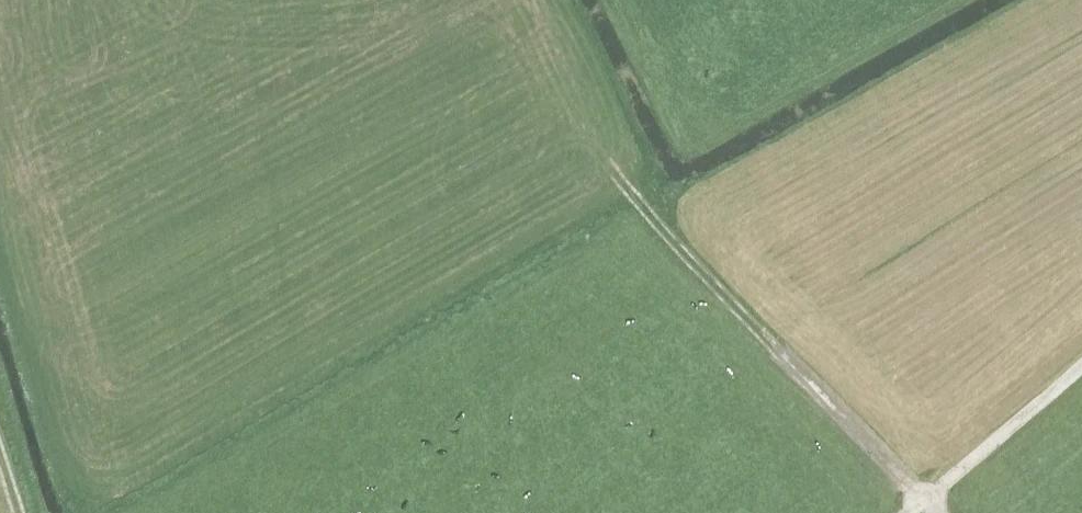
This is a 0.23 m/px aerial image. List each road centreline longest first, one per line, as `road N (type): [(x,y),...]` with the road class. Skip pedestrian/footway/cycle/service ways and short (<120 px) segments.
road 1 (track): [(910,512),(1081,363)]

